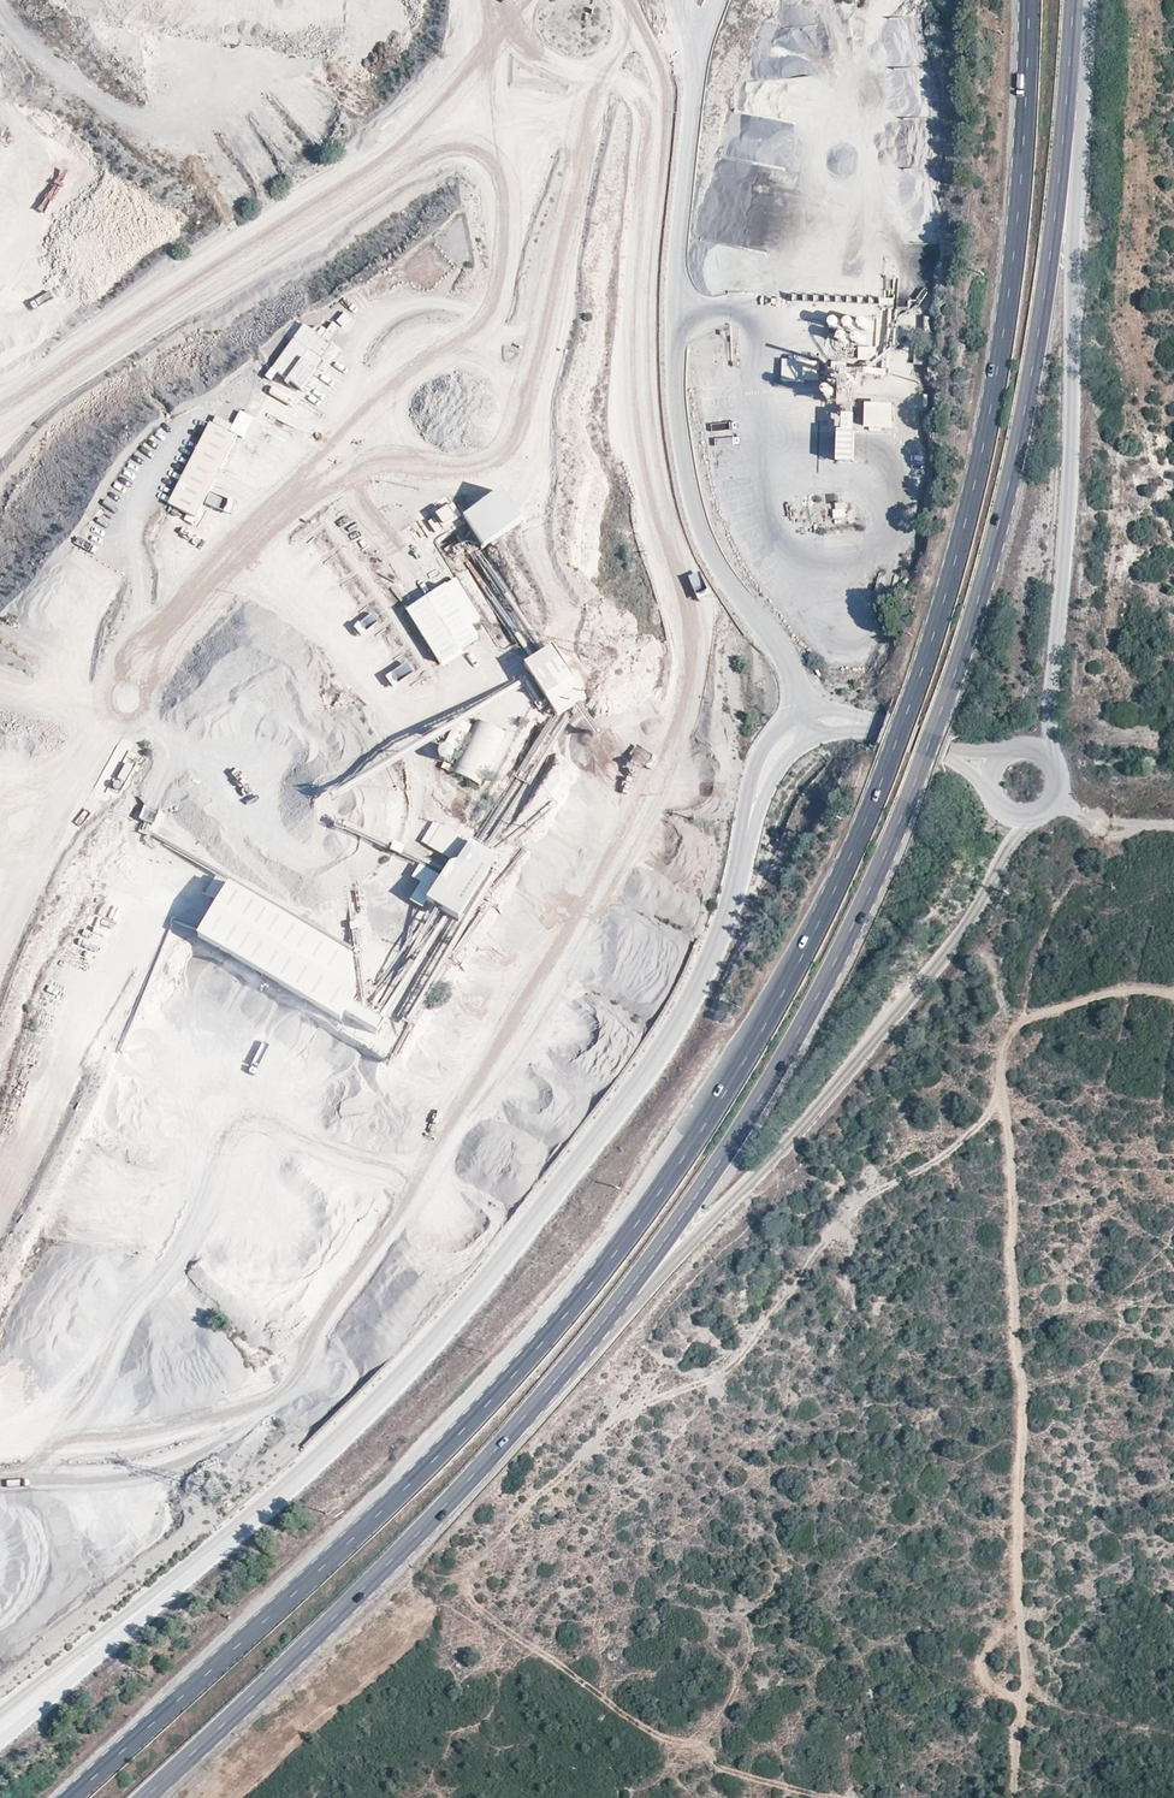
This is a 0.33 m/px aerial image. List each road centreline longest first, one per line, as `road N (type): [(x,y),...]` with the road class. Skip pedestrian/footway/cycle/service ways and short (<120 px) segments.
road 1 (primary): [(1029,0),(1024,156),(1006,317),(976,466),(905,717),(840,885),(694,1142),(592,1283),(403,1491),(71,1797)]
road 2 (primary): [(619,1305),(721,1161),(801,1023),(925,767),(1016,467),(1069,105)]
road 3 (track): [(1000,1094),(986,1122),(958,1146),(854,1207),(724,1377),(619,1416),(470,1571),(467,1595),(479,1611),(629,1720),(699,1744),(725,1772),(831,1797)]
road 4 (unclassified): [(751,814),(732,899),(697,986),(631,1095),(486,1285),(345,1433),(99,1644)]
road 5 (track): [(1173,995),(1123,988),(1070,1004),(1013,1032),(1002,1056),(1012,1339),(1026,1388),(1017,1553),(1026,1675),(1014,1744),(1017,1797)]
road 6 (primary): [(142,1797),(430,1520),(619,1305)]
road 7 (unclassified): [(1055,765),(1050,694),(1070,482),(1080,132),(1069,105)]
road 8 (unclassified): [(619,1305),(641,1298),(851,1068),(963,933),(1037,815)]
road 9 (unclassified): [(859,726),(849,714),(807,712),(780,728),(759,751),(748,791),(751,814)]
road 10 (unclassified): [(751,814),(797,750),(859,726)]
road 11 (unclassified): [(0,1740),(94,1661),(99,1644)]
road 12 (track): [(1055,799),(1091,820),(1173,827)]
road 13 (unclassified): [(99,1644),(84,1646),(0,1712)]

